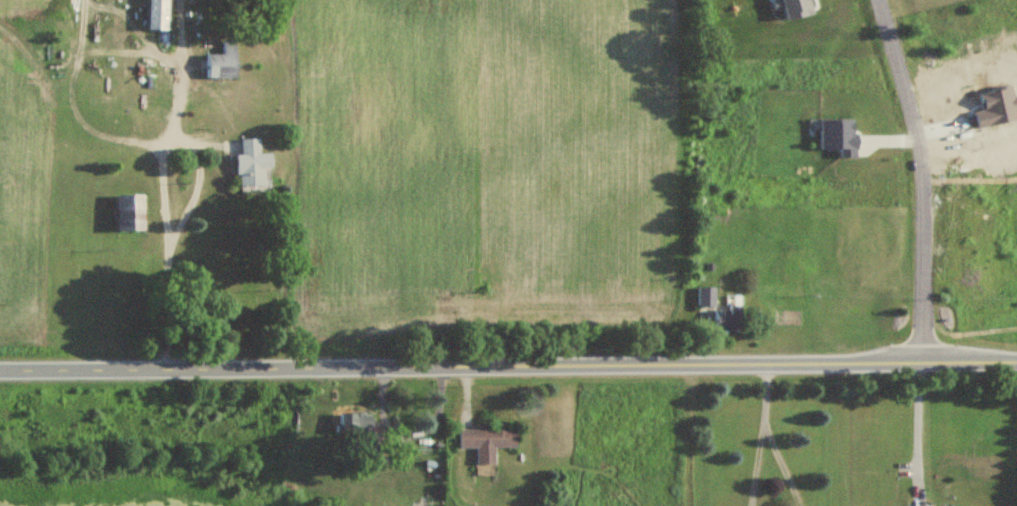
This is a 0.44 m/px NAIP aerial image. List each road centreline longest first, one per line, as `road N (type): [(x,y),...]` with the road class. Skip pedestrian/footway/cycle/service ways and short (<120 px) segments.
road 1 (tertiary): [(1016,364),(0,372)]
road 2 (residential): [(918,365),(917,148),(878,0)]

